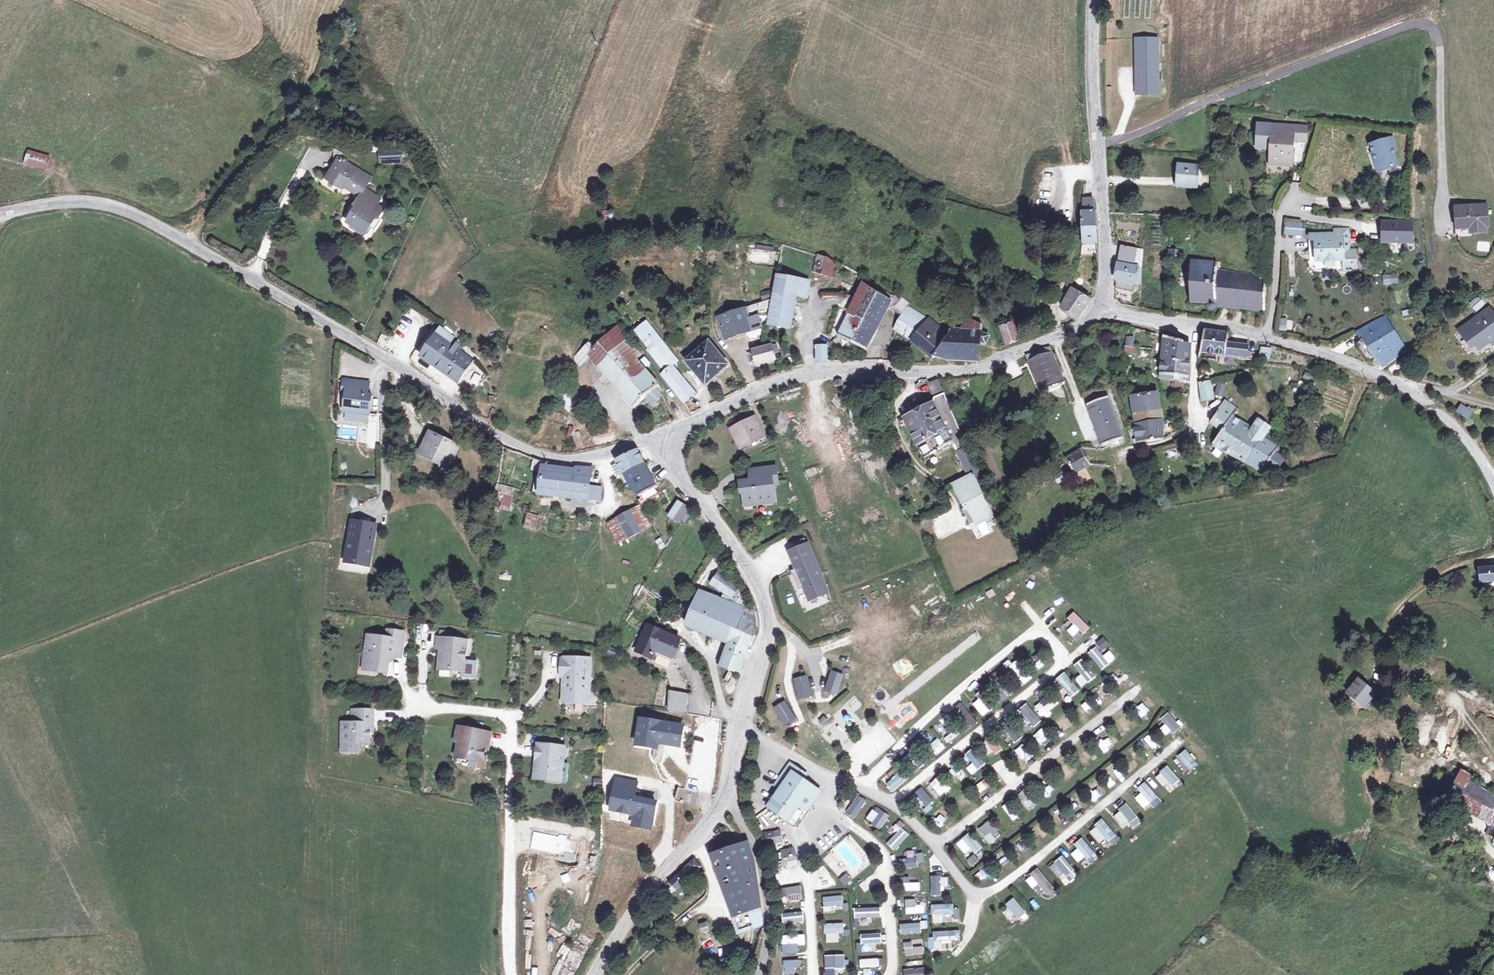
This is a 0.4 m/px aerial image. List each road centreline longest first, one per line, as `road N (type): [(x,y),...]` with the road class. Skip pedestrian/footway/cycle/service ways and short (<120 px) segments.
road 1 (tertiary): [(667,437),(560,457),(509,435),(144,219),(85,201),(0,214)]
road 2 (tertiary): [(667,437),(794,376),(987,364),(1061,339),(1101,311)]
road 3 (track): [(511,974),(514,728),(505,715),(422,706)]
road 4 (tertiary): [(689,489),(751,570),(770,624),(727,799)]
road 5 (tertiary): [(1094,0),(1109,261),(1101,311)]
road 6 (residential): [(1266,339),(1411,388),(1468,439),(1493,479)]
road 7 (tertiary): [(727,799),(637,900),(590,974)]
road 8 (residential): [(727,799),(755,841),(769,887),(771,929),(760,974)]
road 9 (residential): [(1191,322),(1191,428),(1139,454)]
road 10 (unclassified): [(1295,191),(1279,216),(1266,339)]

